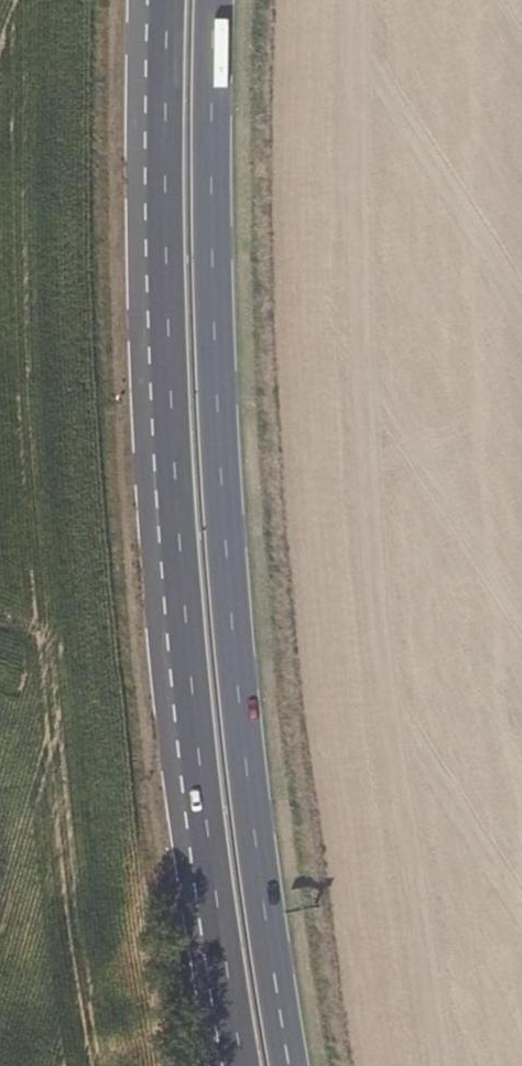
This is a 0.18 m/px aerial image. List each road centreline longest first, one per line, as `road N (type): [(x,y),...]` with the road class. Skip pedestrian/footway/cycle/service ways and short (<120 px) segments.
road 1 (primary): [(290,1065),(232,622),(215,328),(214,0)]
road 2 (primary): [(166,13),(176,511),(203,796),(241,1065)]

